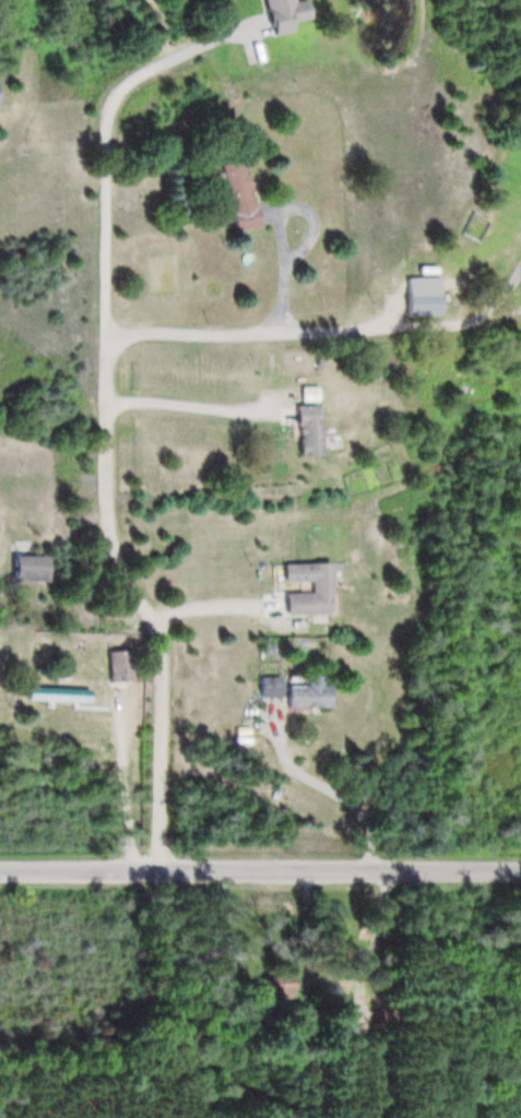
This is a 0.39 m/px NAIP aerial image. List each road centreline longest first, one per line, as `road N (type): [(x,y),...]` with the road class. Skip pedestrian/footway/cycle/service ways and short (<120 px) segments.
road 1 (residential): [(108,334),(103,533),(161,652),(163,871)]
road 2 (residential): [(520,871),(0,871)]

